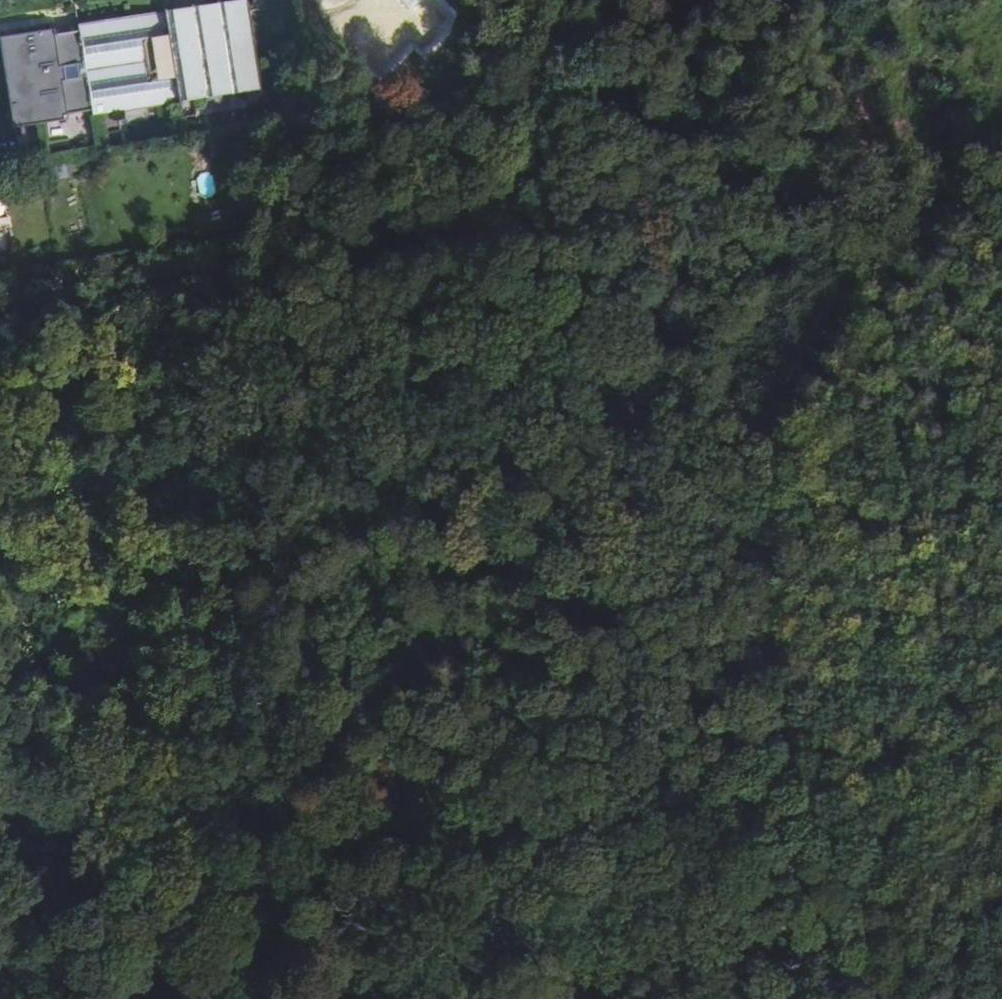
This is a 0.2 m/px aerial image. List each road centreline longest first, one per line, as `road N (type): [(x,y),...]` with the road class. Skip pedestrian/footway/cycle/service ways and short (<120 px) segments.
road 1 (track): [(835,998),(834,919),(753,591),(760,473),(780,396),(844,281),(890,237),(1001,178)]

